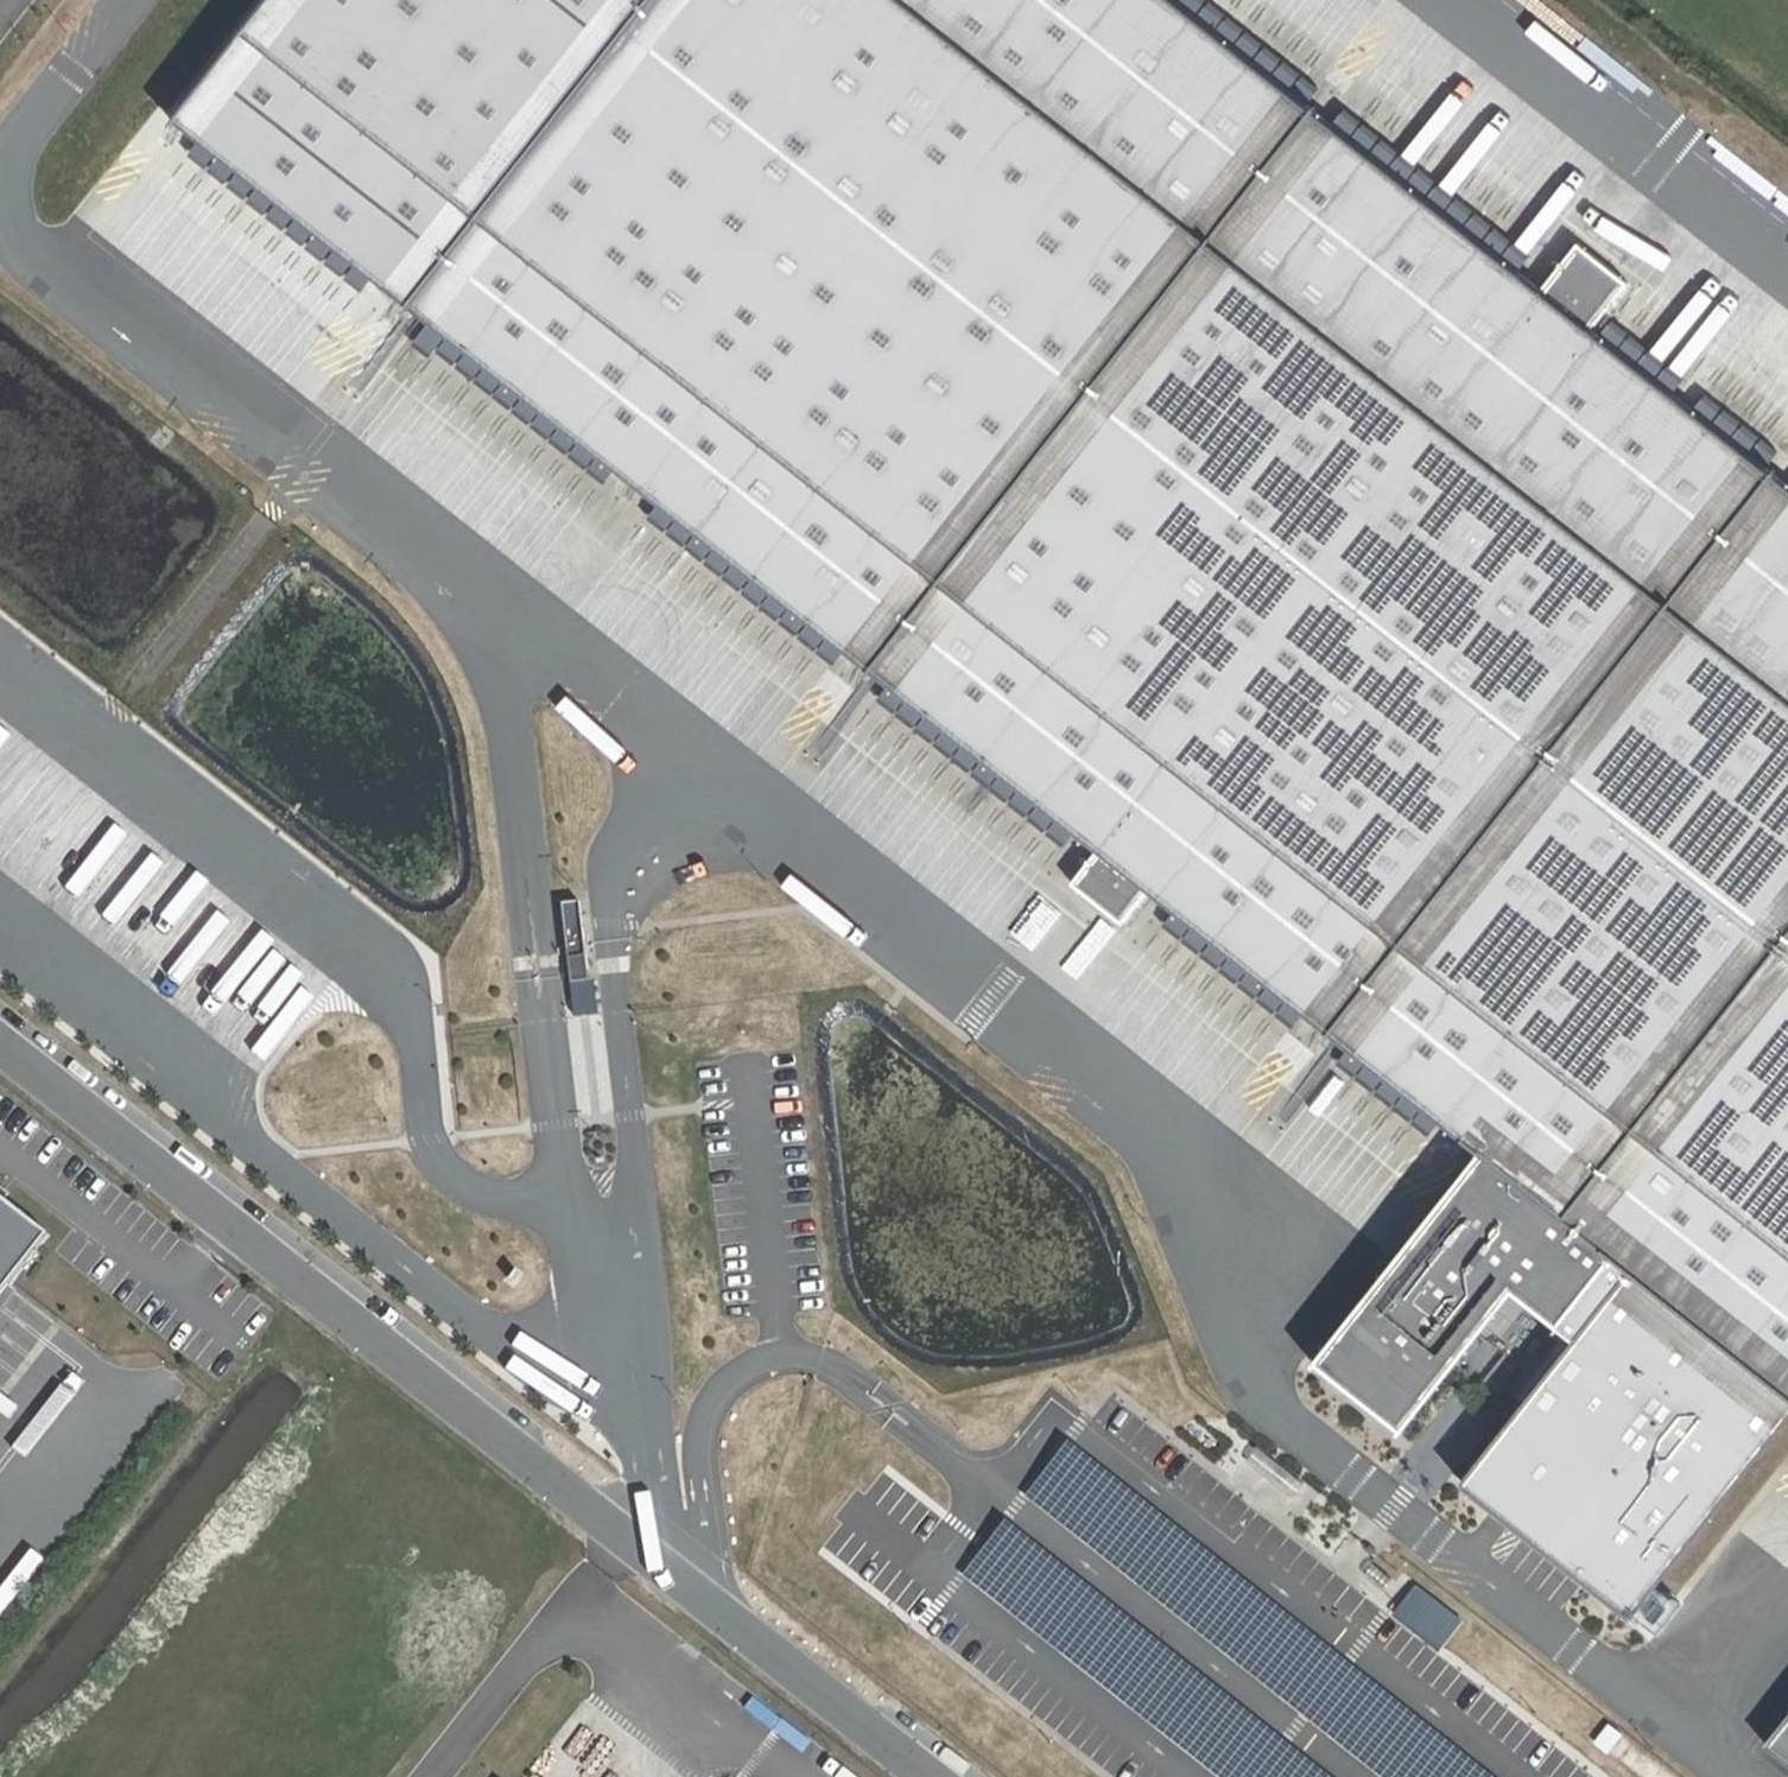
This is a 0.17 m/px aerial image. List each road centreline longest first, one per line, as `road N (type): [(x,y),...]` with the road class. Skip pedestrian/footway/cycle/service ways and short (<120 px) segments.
road 1 (unclassified): [(923,1776),(0,1047)]

